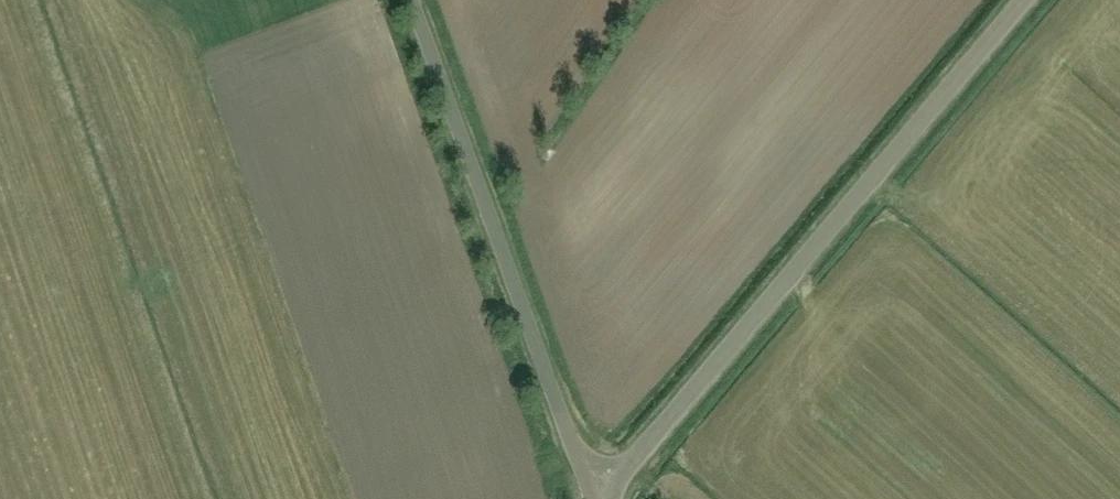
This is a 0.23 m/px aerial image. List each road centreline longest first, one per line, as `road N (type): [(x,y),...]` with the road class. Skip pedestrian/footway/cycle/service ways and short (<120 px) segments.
road 1 (unclassified): [(594,496),(1022,0)]
road 2 (unclassified): [(594,496),(413,0)]

